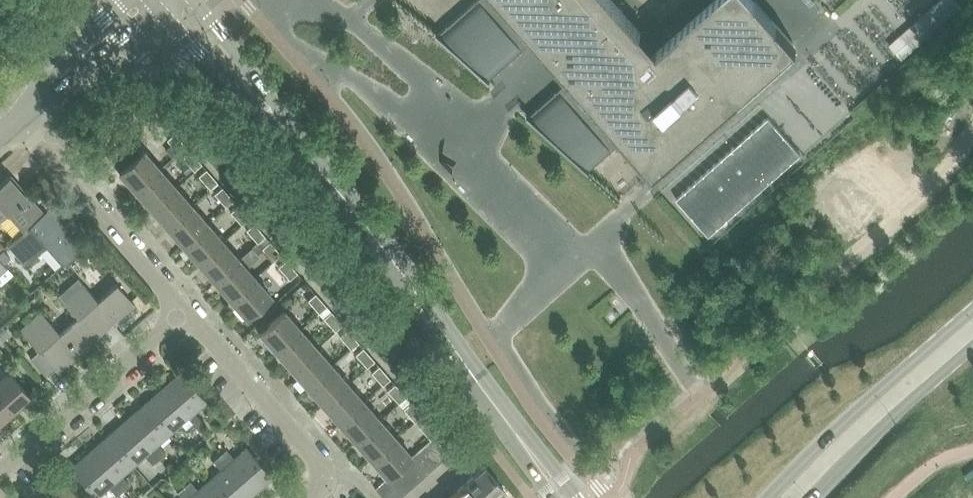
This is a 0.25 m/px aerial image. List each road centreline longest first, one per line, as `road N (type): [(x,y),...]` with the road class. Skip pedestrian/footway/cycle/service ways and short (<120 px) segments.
road 1 (tertiary): [(503,417),(314,163)]
road 2 (secondary): [(972,311),(773,497)]
road 3 (residential): [(184,313),(15,119)]
road 4 (residential): [(184,313),(0,472)]
road 5 (residential): [(329,482),(184,313)]
road 6 (tertiary): [(160,9),(288,149),(314,163)]
road 7 (secondary): [(814,497),(972,347)]
road 8 (tertiary): [(314,163),(308,135),(194,0)]
road 9 (residential): [(15,119),(160,9)]
road 10 (residential): [(127,0),(15,119)]

